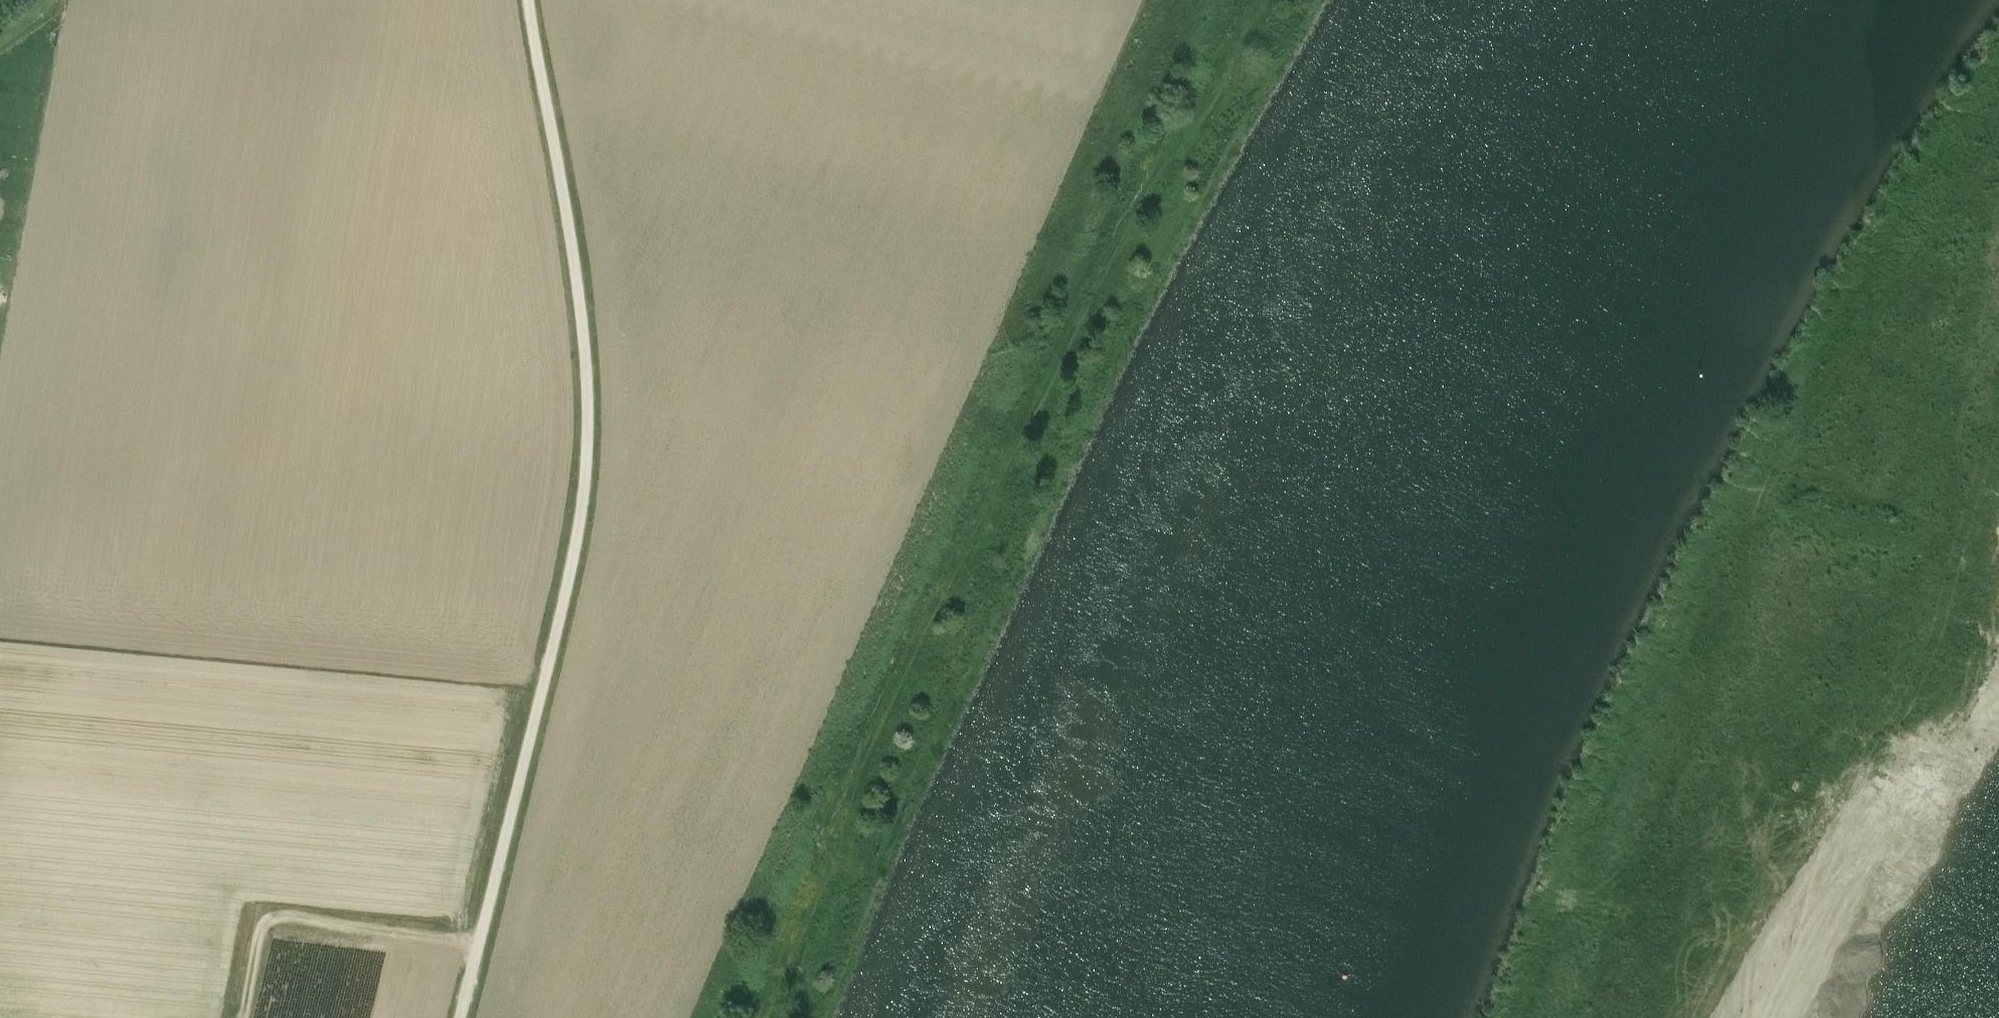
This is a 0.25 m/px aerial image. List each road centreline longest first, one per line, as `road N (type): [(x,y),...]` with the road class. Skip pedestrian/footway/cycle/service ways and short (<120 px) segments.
road 1 (track): [(529,0),(592,343),(591,466),(548,698),(462,1017)]
road 2 (track): [(486,943),(269,920),(243,1017)]

